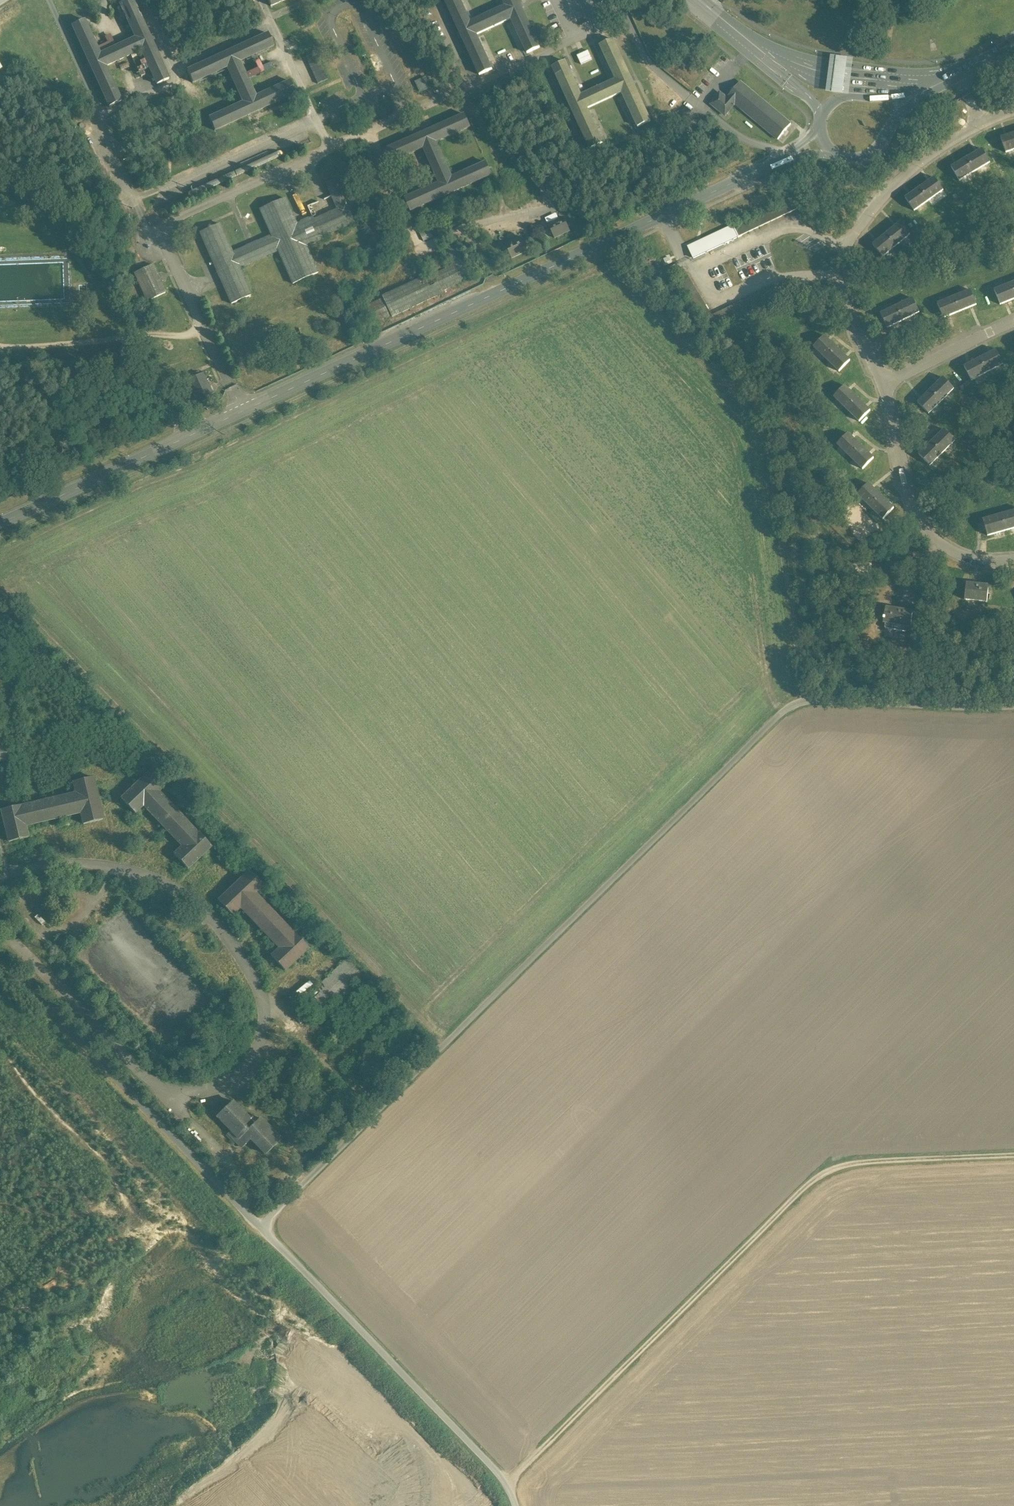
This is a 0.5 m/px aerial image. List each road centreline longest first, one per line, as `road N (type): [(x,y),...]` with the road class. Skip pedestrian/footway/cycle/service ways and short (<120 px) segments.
road 1 (track): [(1013,710),(791,709),(260,1226)]
road 2 (tertiary): [(0,523),(779,161)]
road 3 (track): [(1013,1155),(867,1162),(812,1181),(507,1482)]
road 4 (residential): [(0,875),(71,863),(134,873),(185,893),(229,938),(263,1004),(256,1050),(219,1085),(154,1086)]
road 5 (track): [(260,1226),(507,1482),(516,1505)]
road 6 (track): [(260,1226),(0,958)]
road 7 (residential): [(883,385),(843,292),(850,240),(915,166),(1013,111)]
road 8 (residential): [(1013,559),(961,555),(921,526),(883,385)]
road 9 (residential): [(0,928),(154,1086)]
road 10 (tertiary): [(935,82),(831,75),(742,35)]
road 11 (tertiary): [(832,152),(850,159),(873,153),(904,110),(960,74)]
road 12 (residential): [(883,385),(1013,321)]
road 13 (tertiary): [(935,82),(896,97),(836,99),(821,117)]

